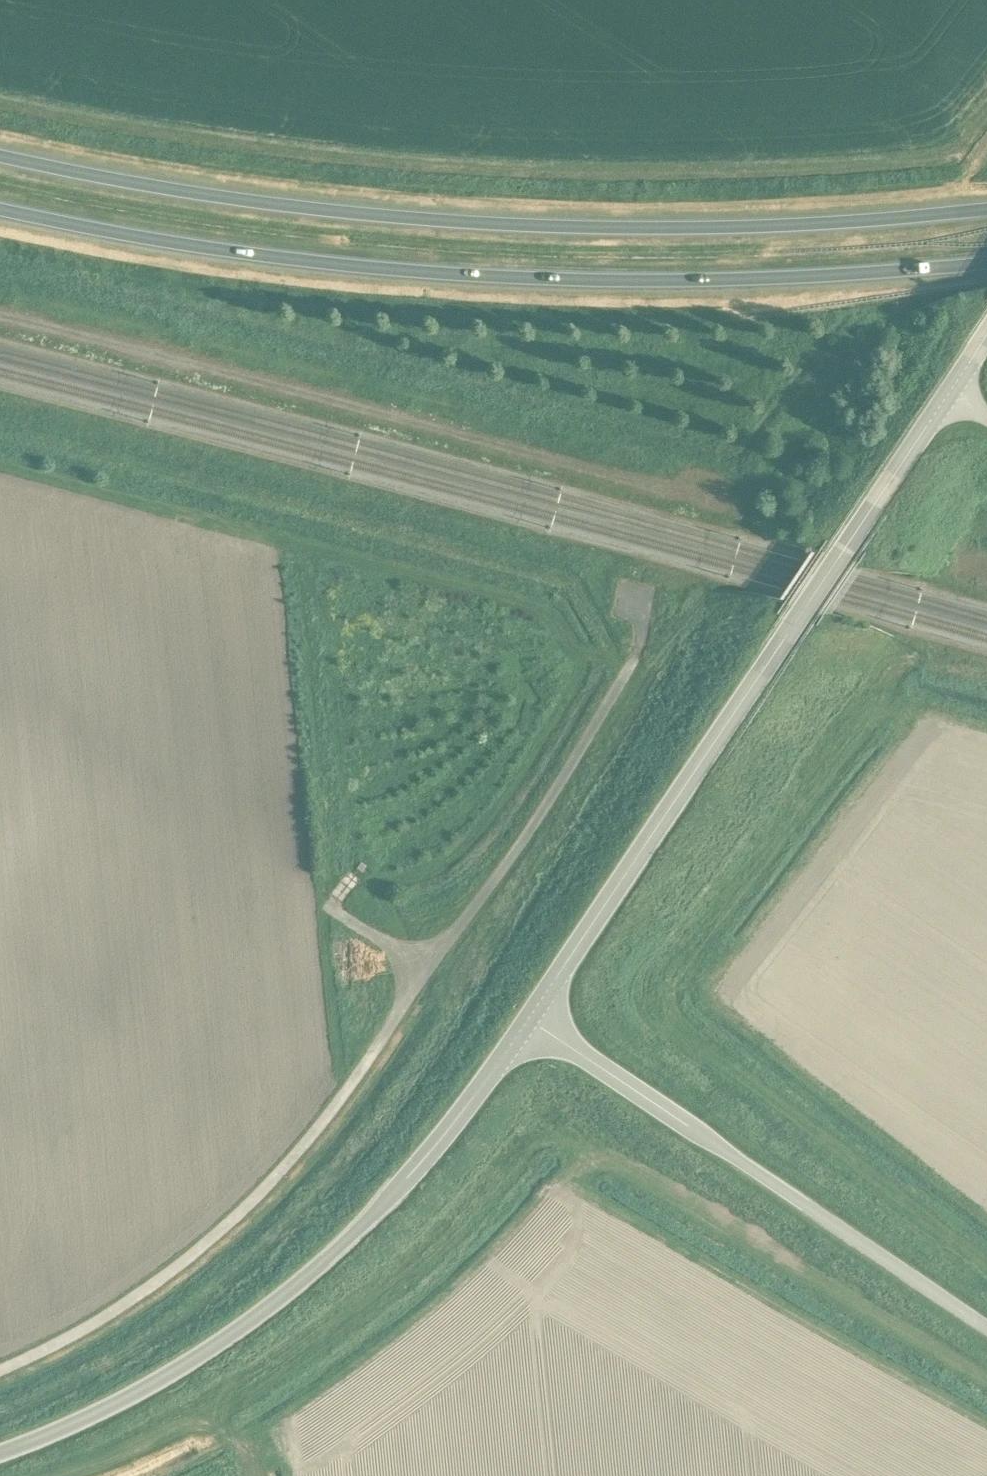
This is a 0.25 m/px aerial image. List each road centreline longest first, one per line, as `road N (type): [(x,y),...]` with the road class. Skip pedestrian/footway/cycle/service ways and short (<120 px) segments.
road 1 (trunk): [(986,210),(802,224),(567,228),(372,216),(149,188),(0,153)]
road 2 (trunk): [(0,207),(133,237),(507,277),(666,281),(986,264)]
road 3 (unclassified): [(529,1020),(986,334)]
road 4 (track): [(0,314),(702,501)]
road 5 (unclassified): [(0,1452),(136,1392),(301,1281),(407,1178),(529,1020)]
road 6 (unclassified): [(986,1329),(529,1020)]
road 7 (track): [(424,973),(331,910),(353,880)]

